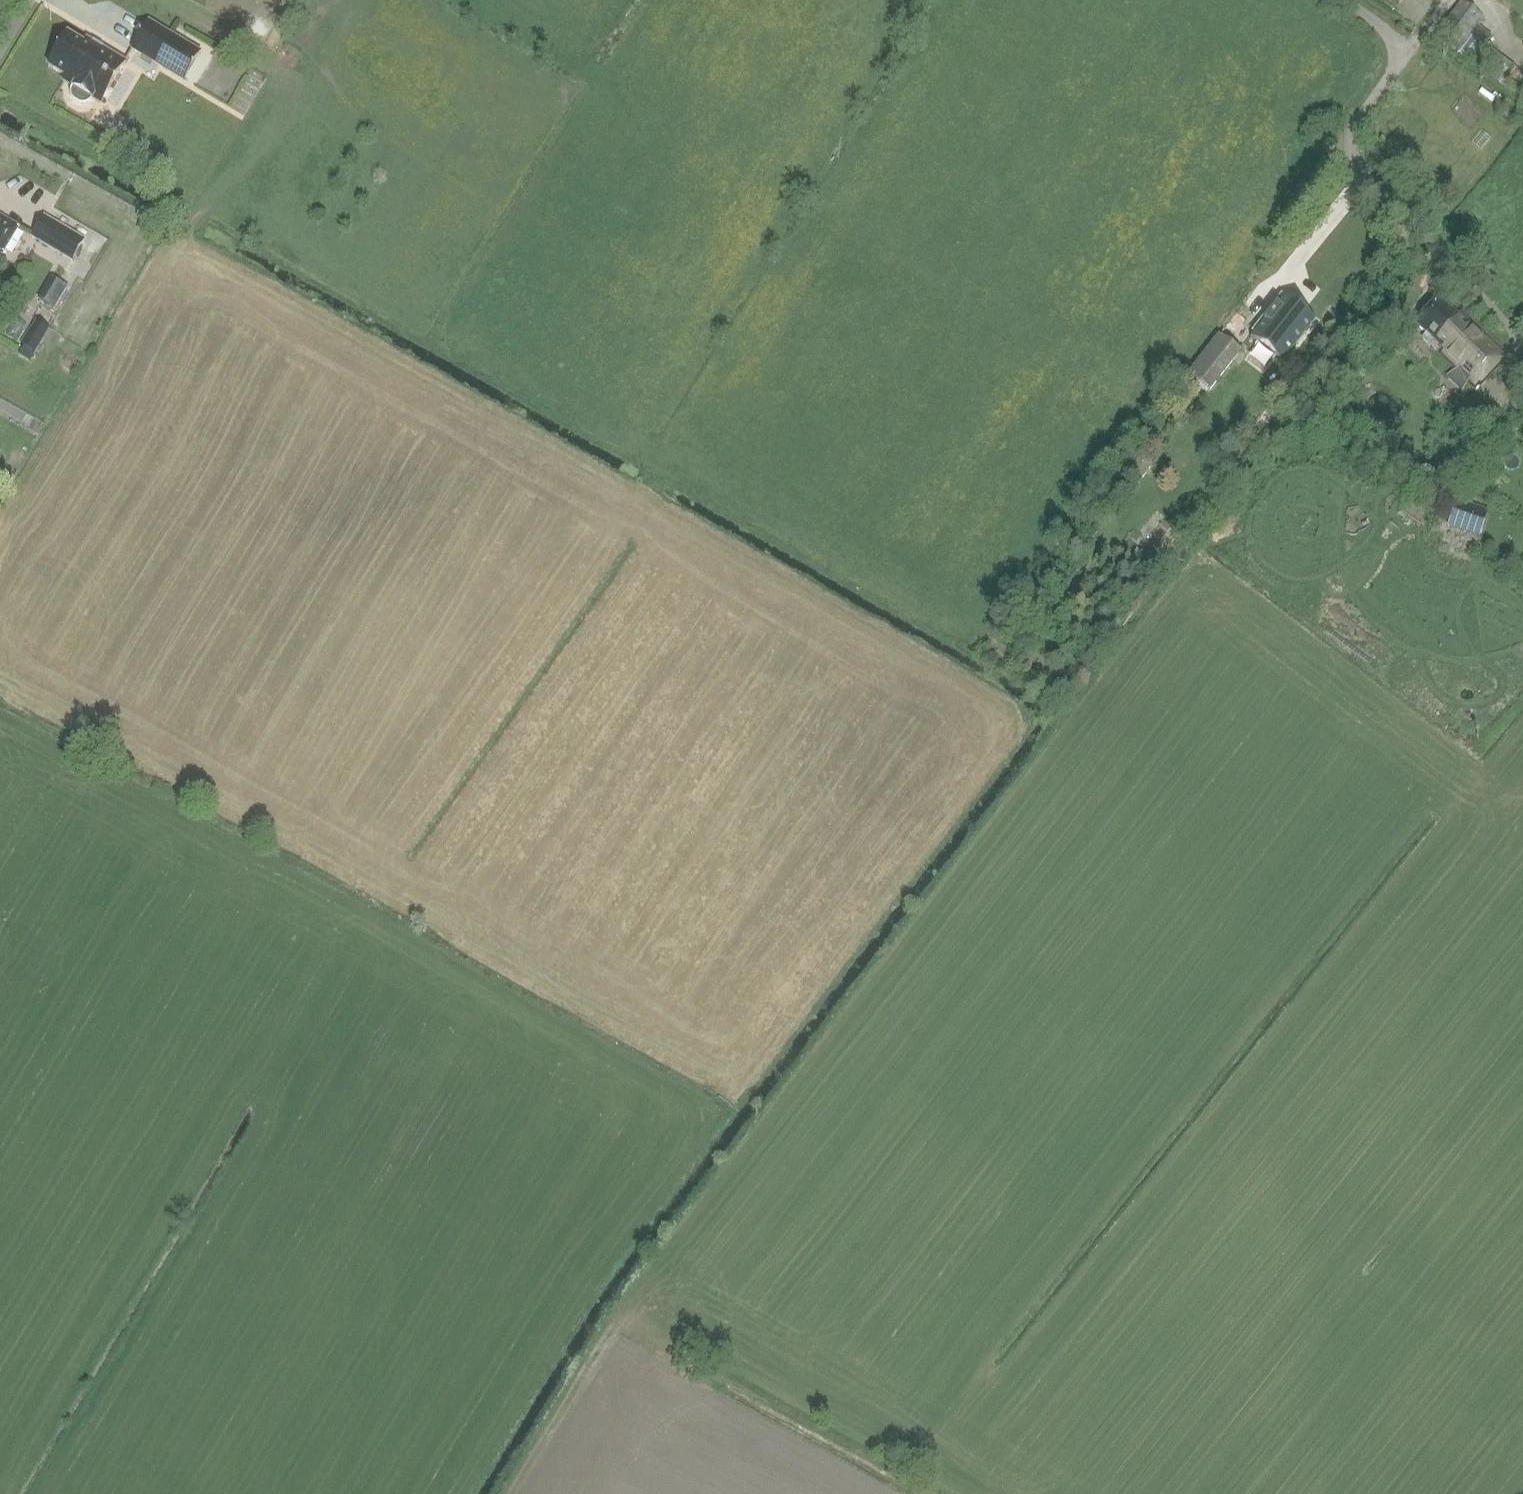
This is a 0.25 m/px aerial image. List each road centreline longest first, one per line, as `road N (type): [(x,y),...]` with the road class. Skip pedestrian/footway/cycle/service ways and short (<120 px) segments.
road 1 (unclassified): [(1346,0),(1388,28),(1398,50),(1394,72),(1353,127),(1353,164),(1522,338)]

